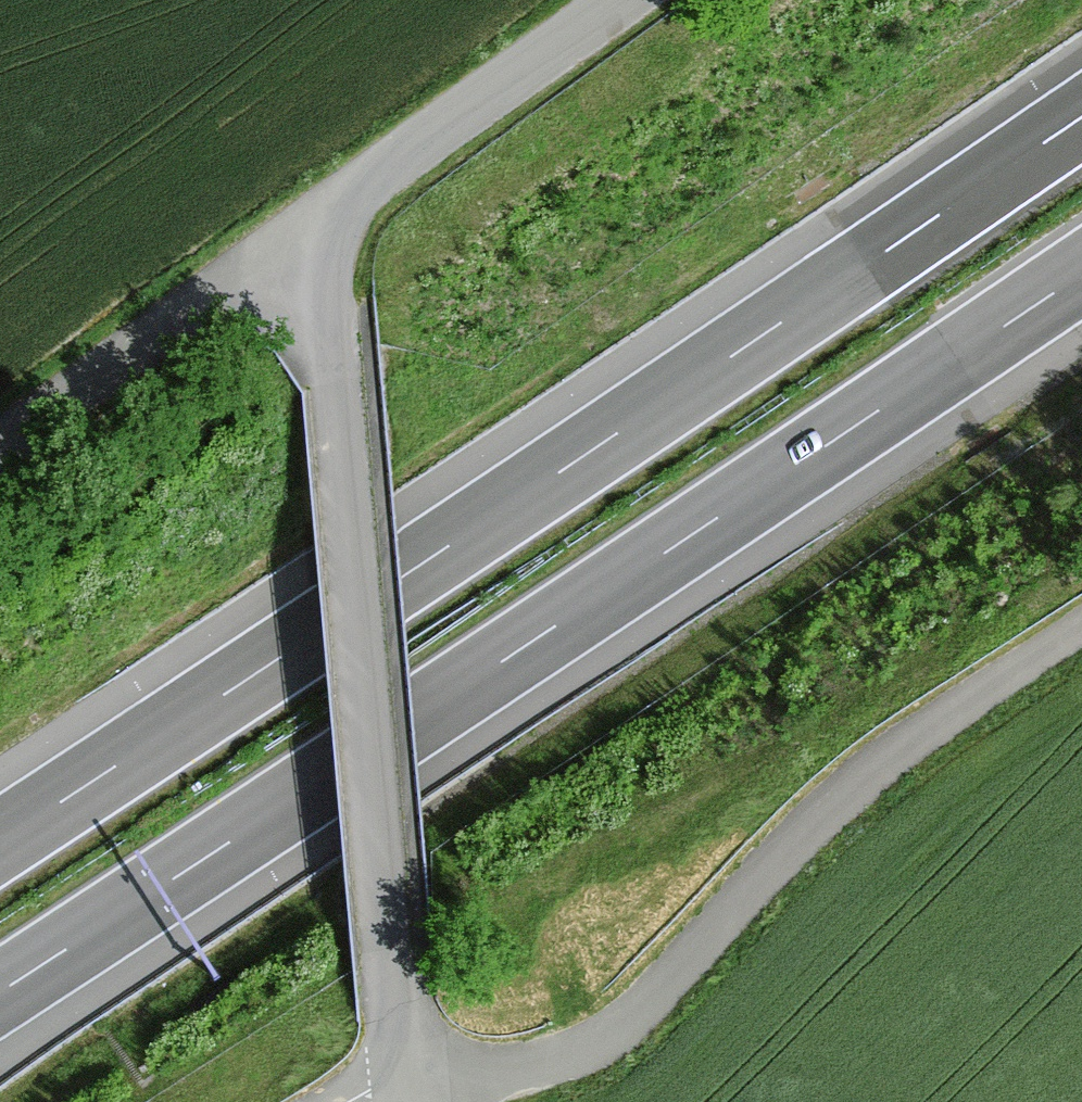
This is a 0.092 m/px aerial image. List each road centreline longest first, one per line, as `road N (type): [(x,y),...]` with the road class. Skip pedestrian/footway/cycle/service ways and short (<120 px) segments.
road 1 (motorway): [(1081,117),(0,841)]
road 2 (motorway): [(0,991),(1081,273)]
road 3 (unclassified): [(400,1080),(319,217)]
road 4 (unclassified): [(400,1080),(577,1052),(633,1018),(772,865),(875,767),(1081,626)]
road 5 (unclassified): [(0,448),(319,217)]
road 6 (unclassified): [(619,0),(319,217)]

